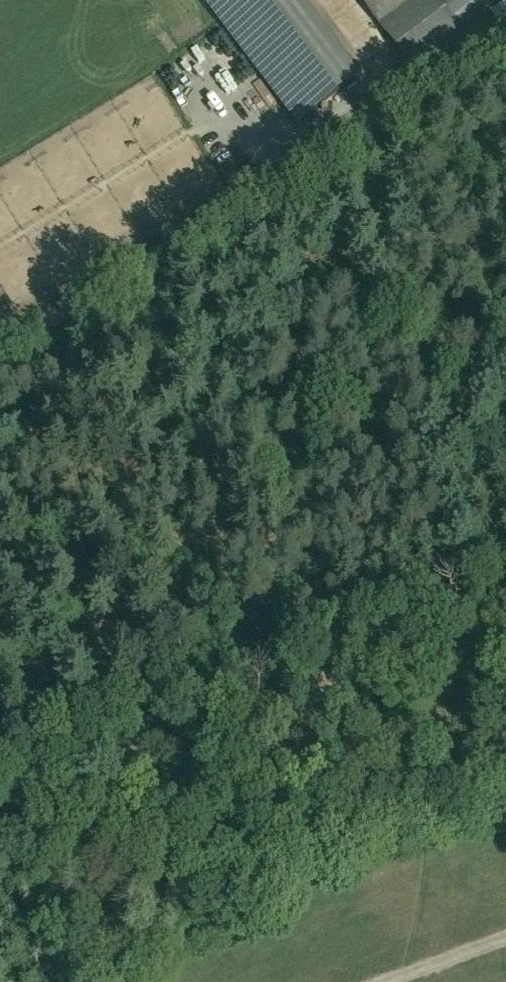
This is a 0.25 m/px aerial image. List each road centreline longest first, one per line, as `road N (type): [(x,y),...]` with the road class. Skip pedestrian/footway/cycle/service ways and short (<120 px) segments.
road 1 (track): [(0,350),(505,42)]
road 2 (track): [(386,981),(505,938)]

